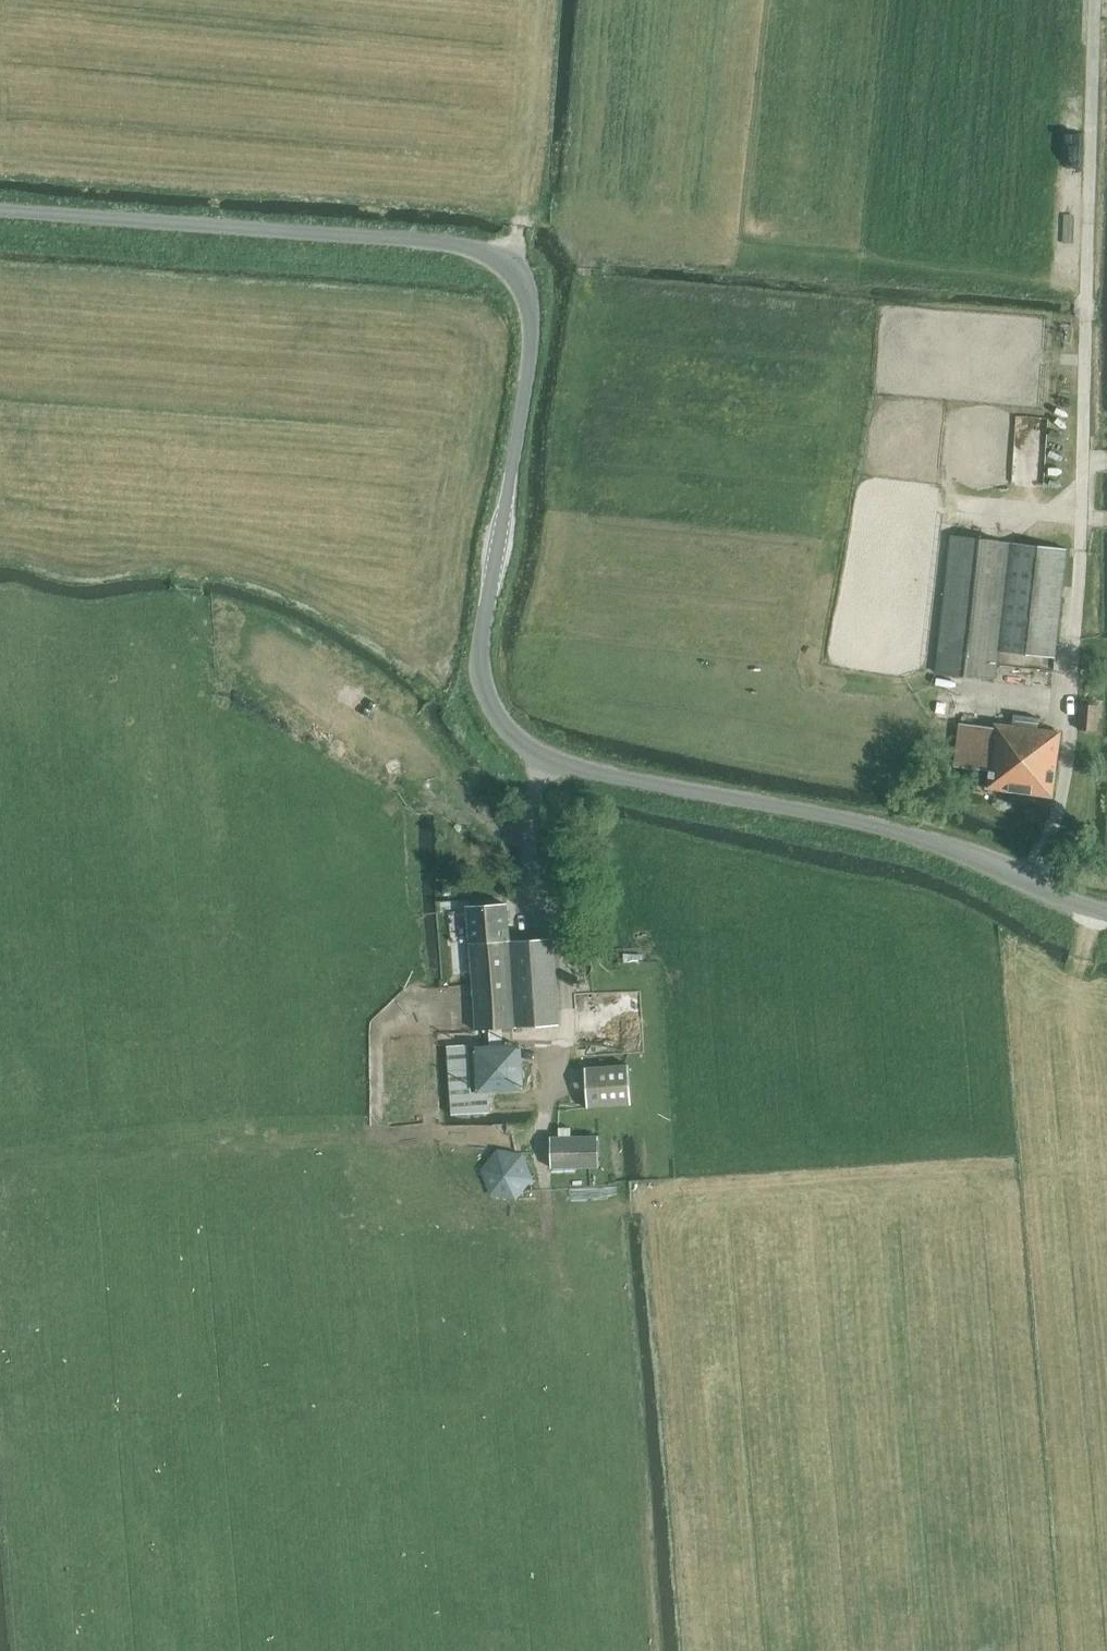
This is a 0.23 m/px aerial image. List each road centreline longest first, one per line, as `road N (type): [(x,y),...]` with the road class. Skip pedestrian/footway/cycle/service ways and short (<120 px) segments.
road 1 (unclassified): [(1106,914),(957,848),(714,788),(570,764),(524,741),(495,705),(484,641),(535,327),(519,274),(488,253),(0,212)]
road 2 (track): [(1096,6),(1085,463),(1106,462)]

